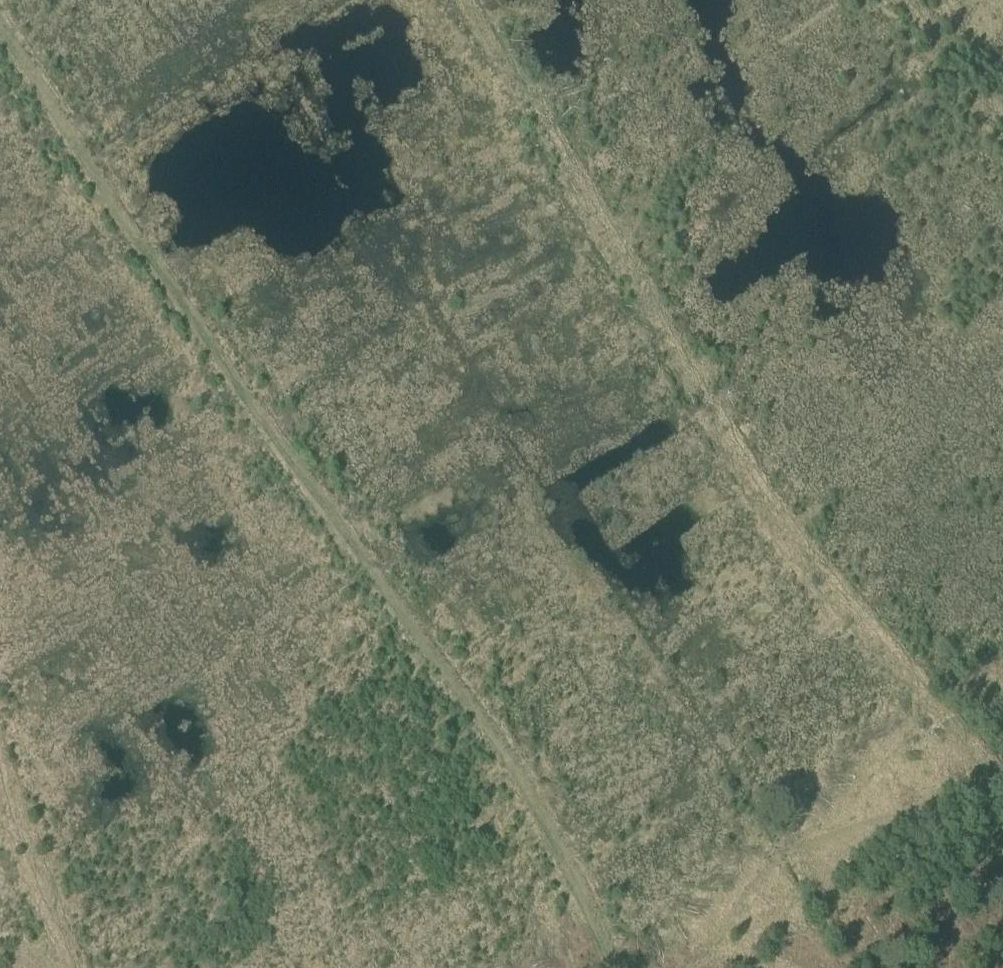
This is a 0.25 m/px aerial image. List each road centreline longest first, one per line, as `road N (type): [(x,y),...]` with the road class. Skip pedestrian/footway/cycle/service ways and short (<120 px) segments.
road 1 (track): [(603,967),(554,848),(452,672),(222,361),(0,36)]
road 2 (track): [(989,769),(817,575),(462,0)]
road 3 (track): [(78,967),(0,744)]
road 4 (track): [(1002,118),(946,59),(908,0)]

